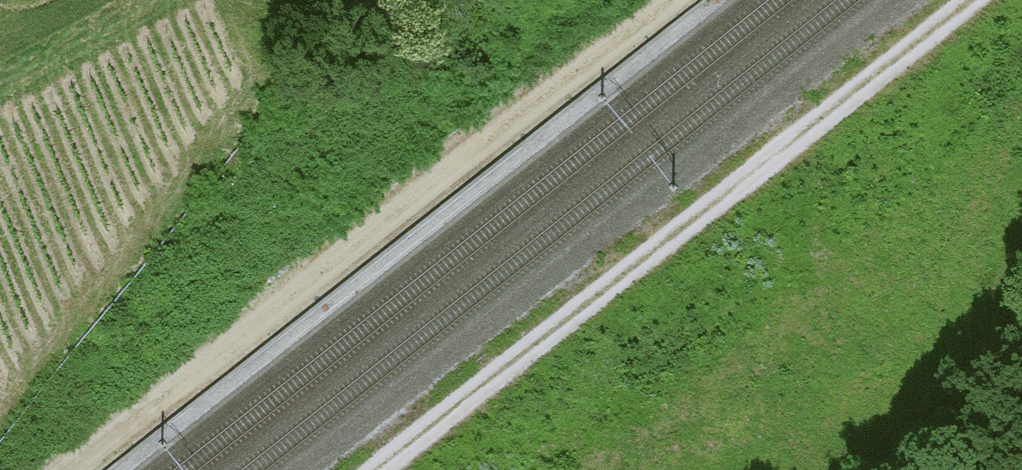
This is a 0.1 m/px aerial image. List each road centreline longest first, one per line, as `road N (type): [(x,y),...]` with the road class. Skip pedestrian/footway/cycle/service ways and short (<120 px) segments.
road 1 (track): [(65,469),(664,0)]
road 2 (track): [(967,0),(374,469)]

